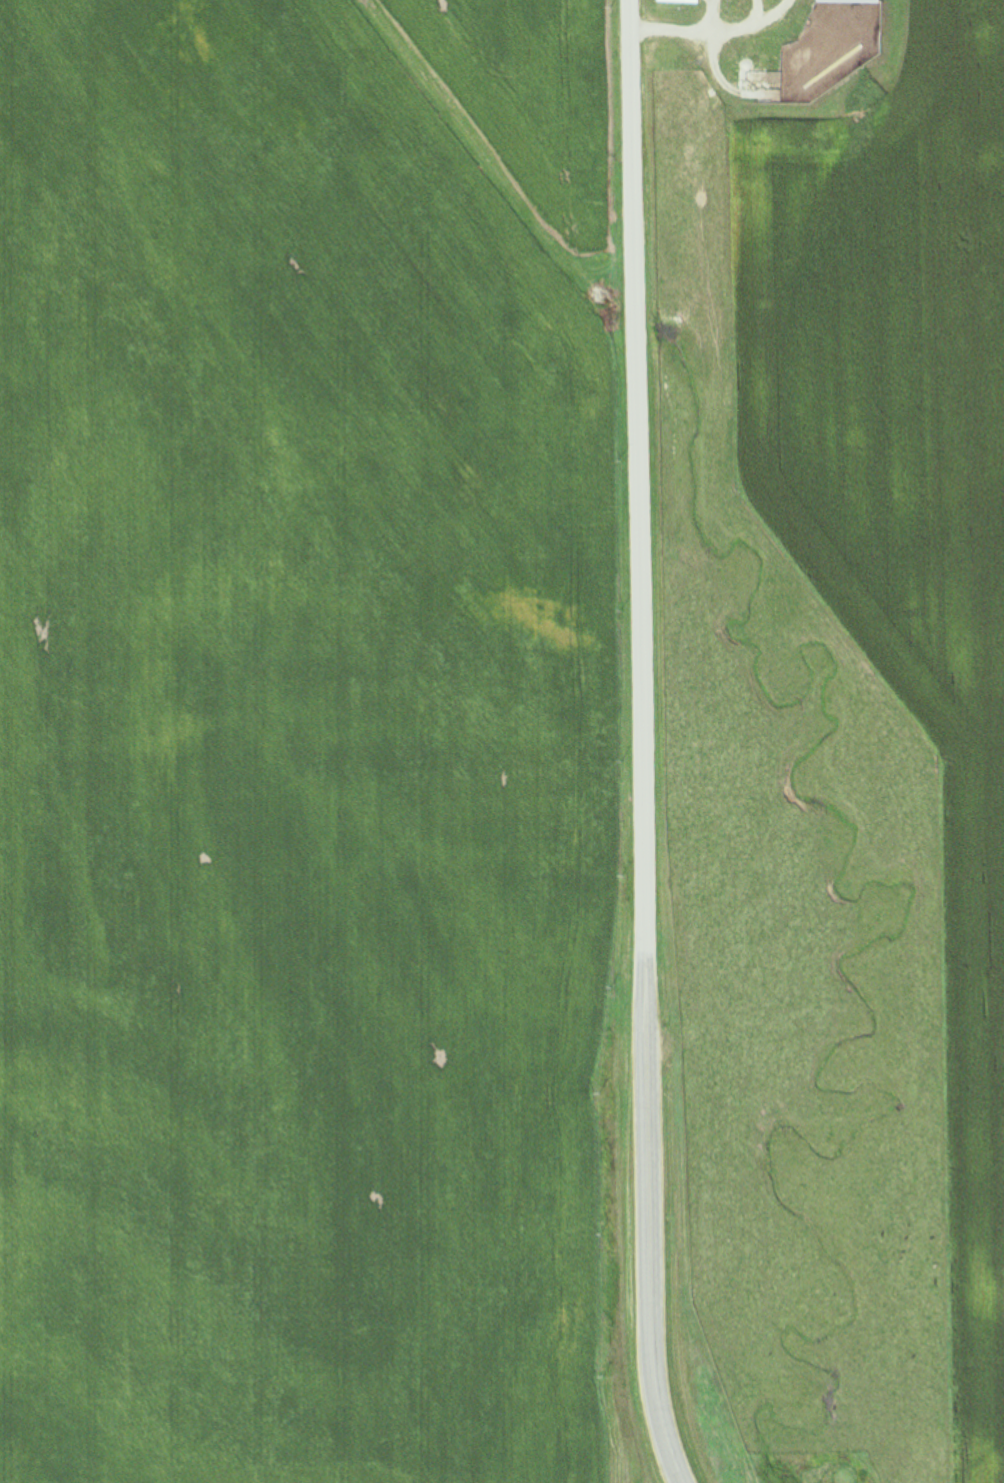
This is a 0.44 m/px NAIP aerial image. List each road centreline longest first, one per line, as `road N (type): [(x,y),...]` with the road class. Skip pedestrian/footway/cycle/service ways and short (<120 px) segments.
road 1 (secondary): [(685,1482),(657,1389),(652,1302),(630,0)]

